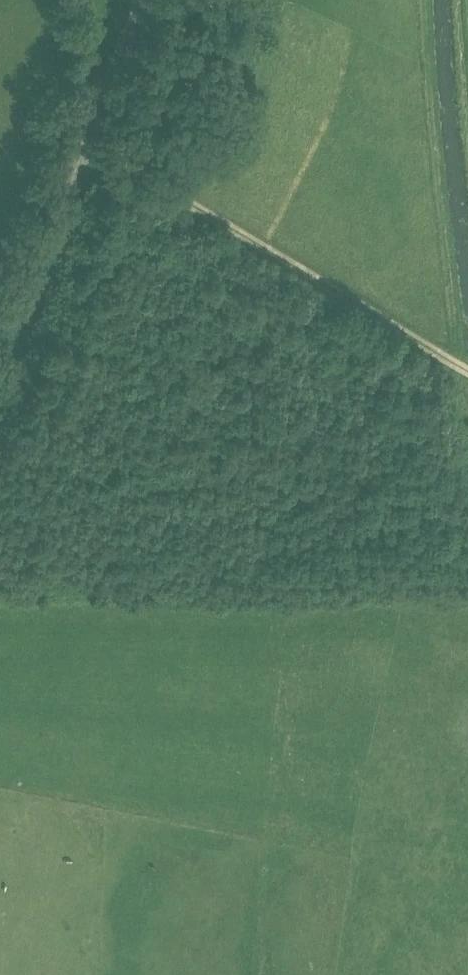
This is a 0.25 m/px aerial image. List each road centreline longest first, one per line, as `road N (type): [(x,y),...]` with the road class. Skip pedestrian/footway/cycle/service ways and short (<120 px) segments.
road 1 (tertiary): [(0,384),(149,0)]

